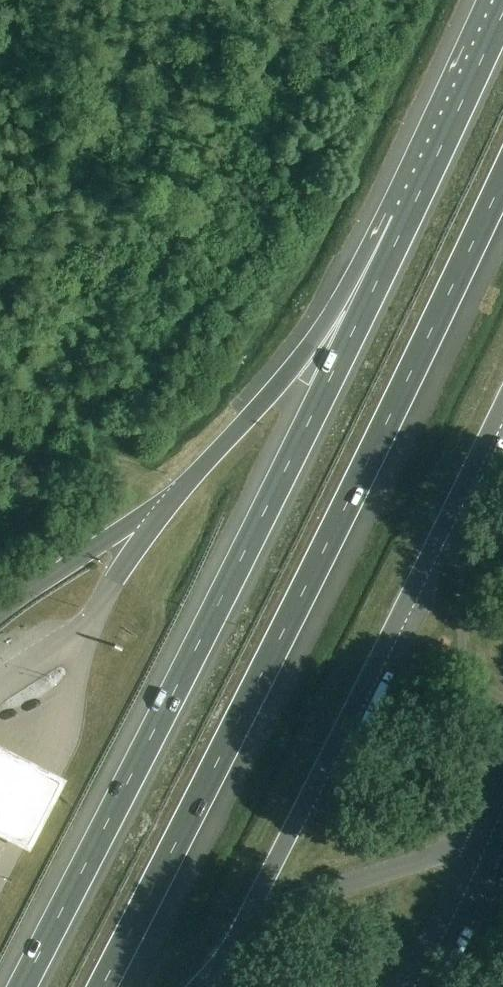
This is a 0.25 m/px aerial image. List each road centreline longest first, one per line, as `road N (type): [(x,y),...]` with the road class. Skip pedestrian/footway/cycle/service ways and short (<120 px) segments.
road 1 (motorway): [(430,173),(22,986)]
road 2 (motorway): [(102,986),(502,174)]
road 3 (motorway): [(430,173),(385,213),(328,319),(281,381),(173,500)]
road 4 (motorway): [(502,11),(430,173)]

